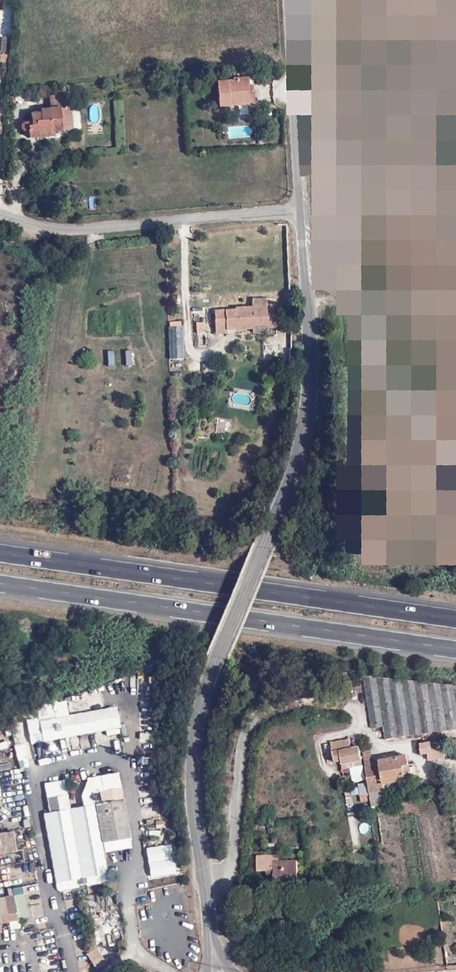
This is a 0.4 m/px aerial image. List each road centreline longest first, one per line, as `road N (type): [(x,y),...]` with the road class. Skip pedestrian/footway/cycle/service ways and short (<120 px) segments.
road 1 (unclassified): [(217,971),(192,758),(198,710),(298,447),(307,385),(301,211)]
road 2 (motorway): [(455,618),(0,552)]
road 3 (motorway): [(0,583),(455,649)]
road 4 (residential): [(301,211),(57,228),(0,212)]
road 5 (unclassified): [(301,211),(288,0)]

